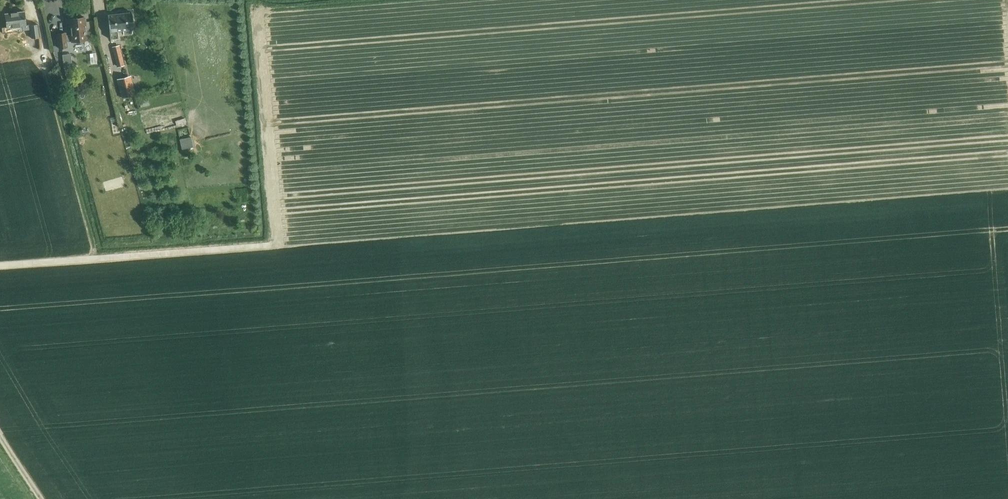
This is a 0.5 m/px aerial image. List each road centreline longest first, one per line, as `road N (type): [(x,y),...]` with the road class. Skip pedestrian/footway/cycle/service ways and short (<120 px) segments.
road 1 (track): [(269,245),(0,266)]

